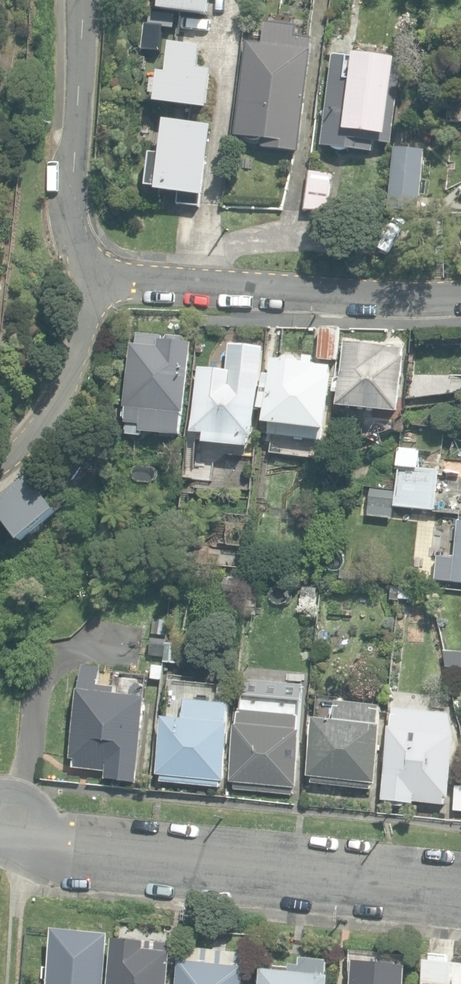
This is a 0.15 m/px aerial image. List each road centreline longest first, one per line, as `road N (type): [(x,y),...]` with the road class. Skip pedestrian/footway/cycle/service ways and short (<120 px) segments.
road 1 (unclassified): [(13,826),(80,851),(460,889)]
road 2 (residential): [(100,276),(403,299),(460,292)]
road 3 (residential): [(100,276),(66,207),(82,0)]
road 4 (residential): [(0,475),(24,453),(64,389),(100,276)]

